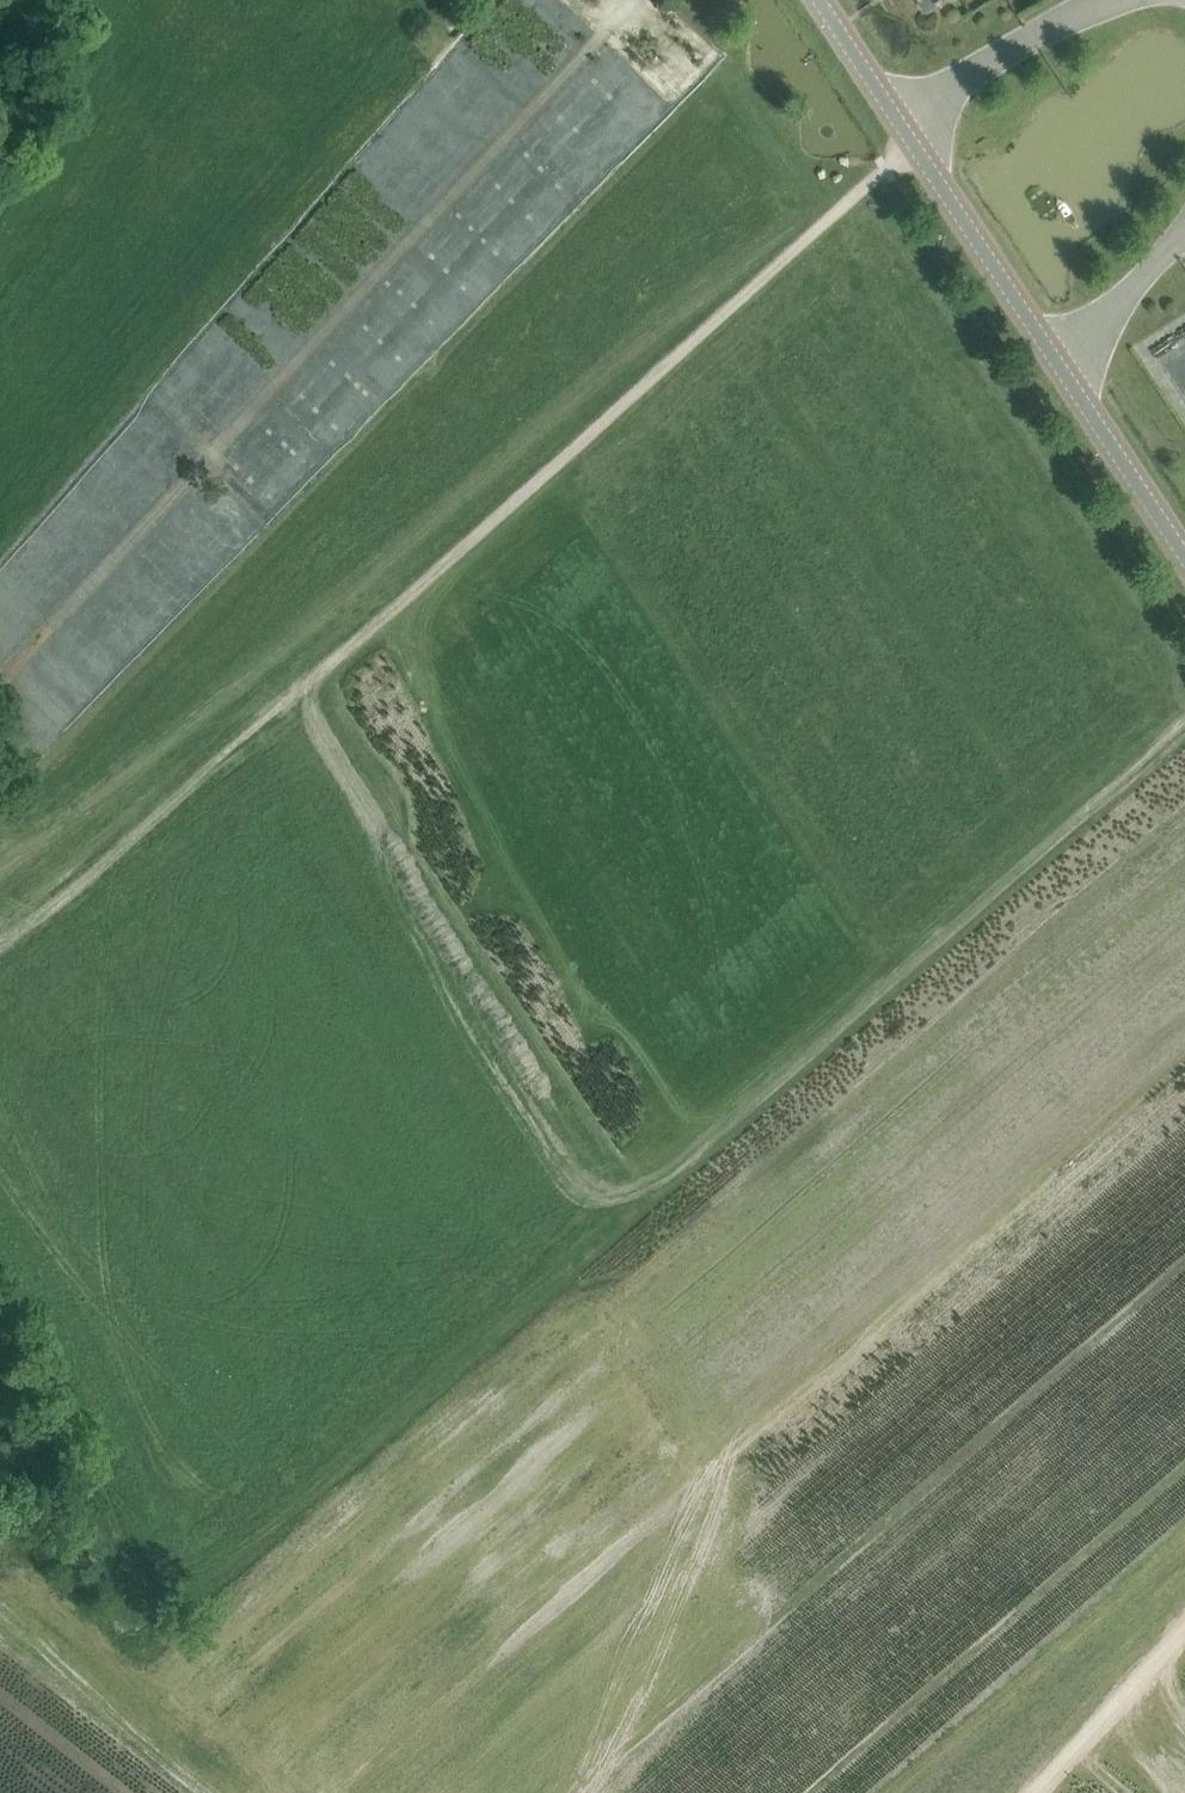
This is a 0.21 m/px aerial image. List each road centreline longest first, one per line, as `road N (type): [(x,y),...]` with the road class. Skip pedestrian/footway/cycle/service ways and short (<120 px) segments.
road 1 (unclassified): [(1184,558),(821,0)]

